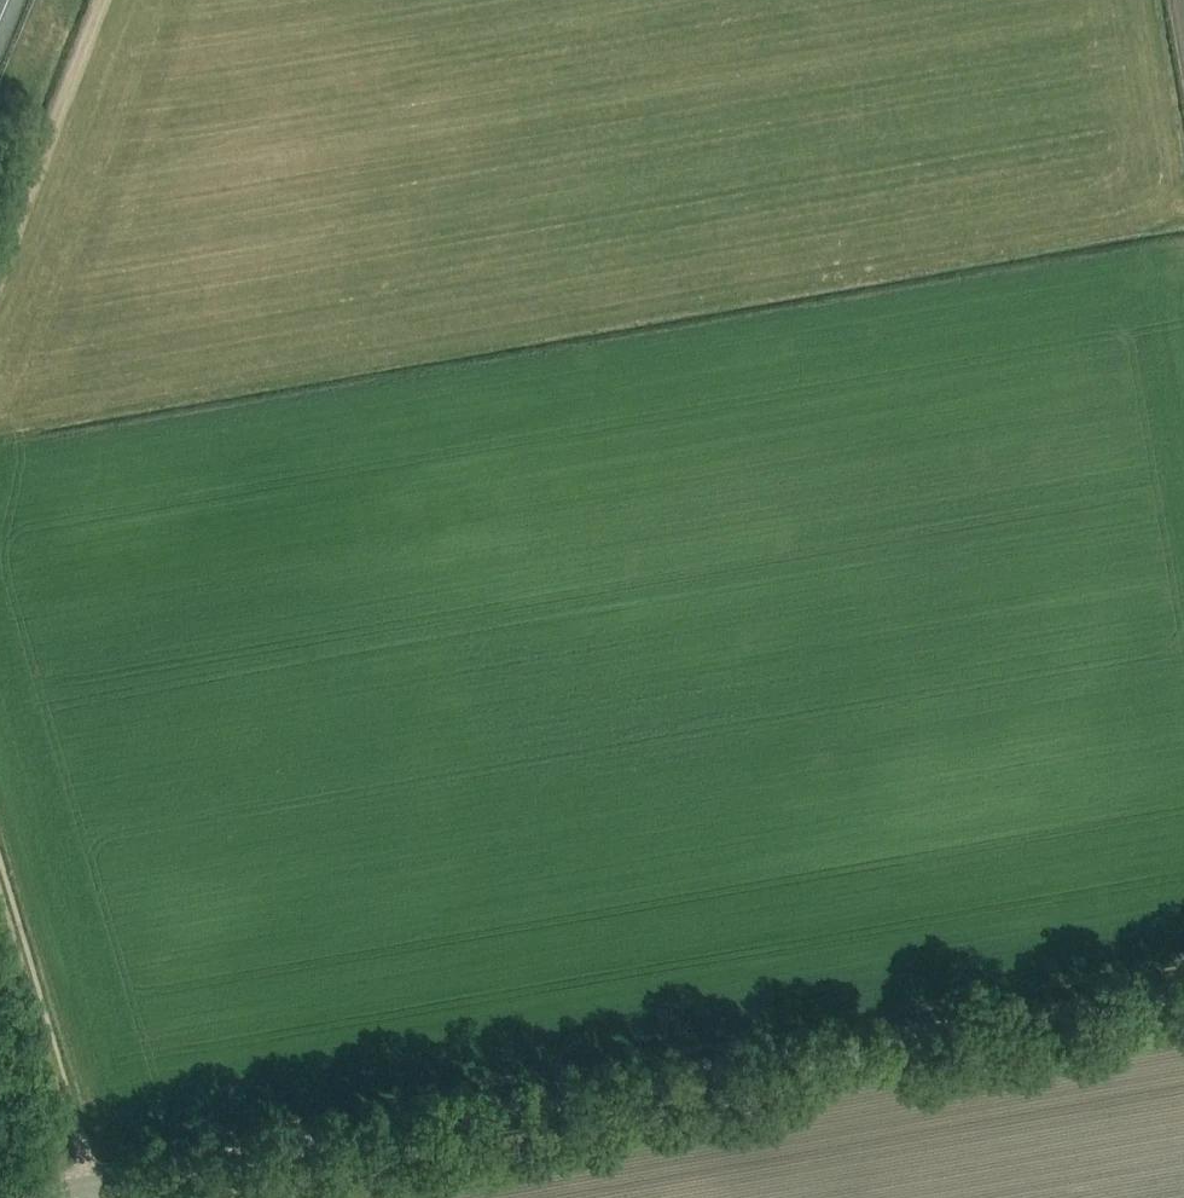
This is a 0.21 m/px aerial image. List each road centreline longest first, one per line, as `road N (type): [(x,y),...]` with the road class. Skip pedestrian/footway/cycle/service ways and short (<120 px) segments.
road 1 (tertiary): [(1183,992),(104,1182)]

